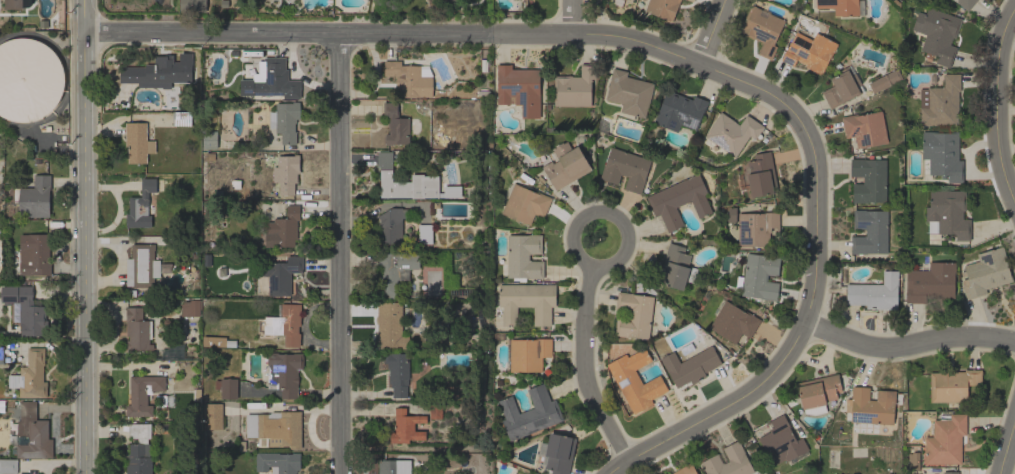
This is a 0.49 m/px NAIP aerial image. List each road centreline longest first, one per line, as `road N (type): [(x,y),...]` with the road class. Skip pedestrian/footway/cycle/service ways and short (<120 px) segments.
road 1 (tertiary): [(84,0),(87,473)]
road 2 (residential): [(605,473),(767,377),(810,325),(815,180),(806,129)]
road 3 (residential): [(343,473),(341,34)]
road 4 (residential): [(461,35),(85,31)]
road 5 (residential): [(806,129),(702,65),(570,32),(461,35)]
road 6 (residential): [(627,458),(586,381),(584,321),(600,238)]
road 7 (residential): [(1014,345),(963,335),(863,348),(810,325)]
road 8 (residential): [(1014,203),(999,158),(999,72),(1014,14)]

